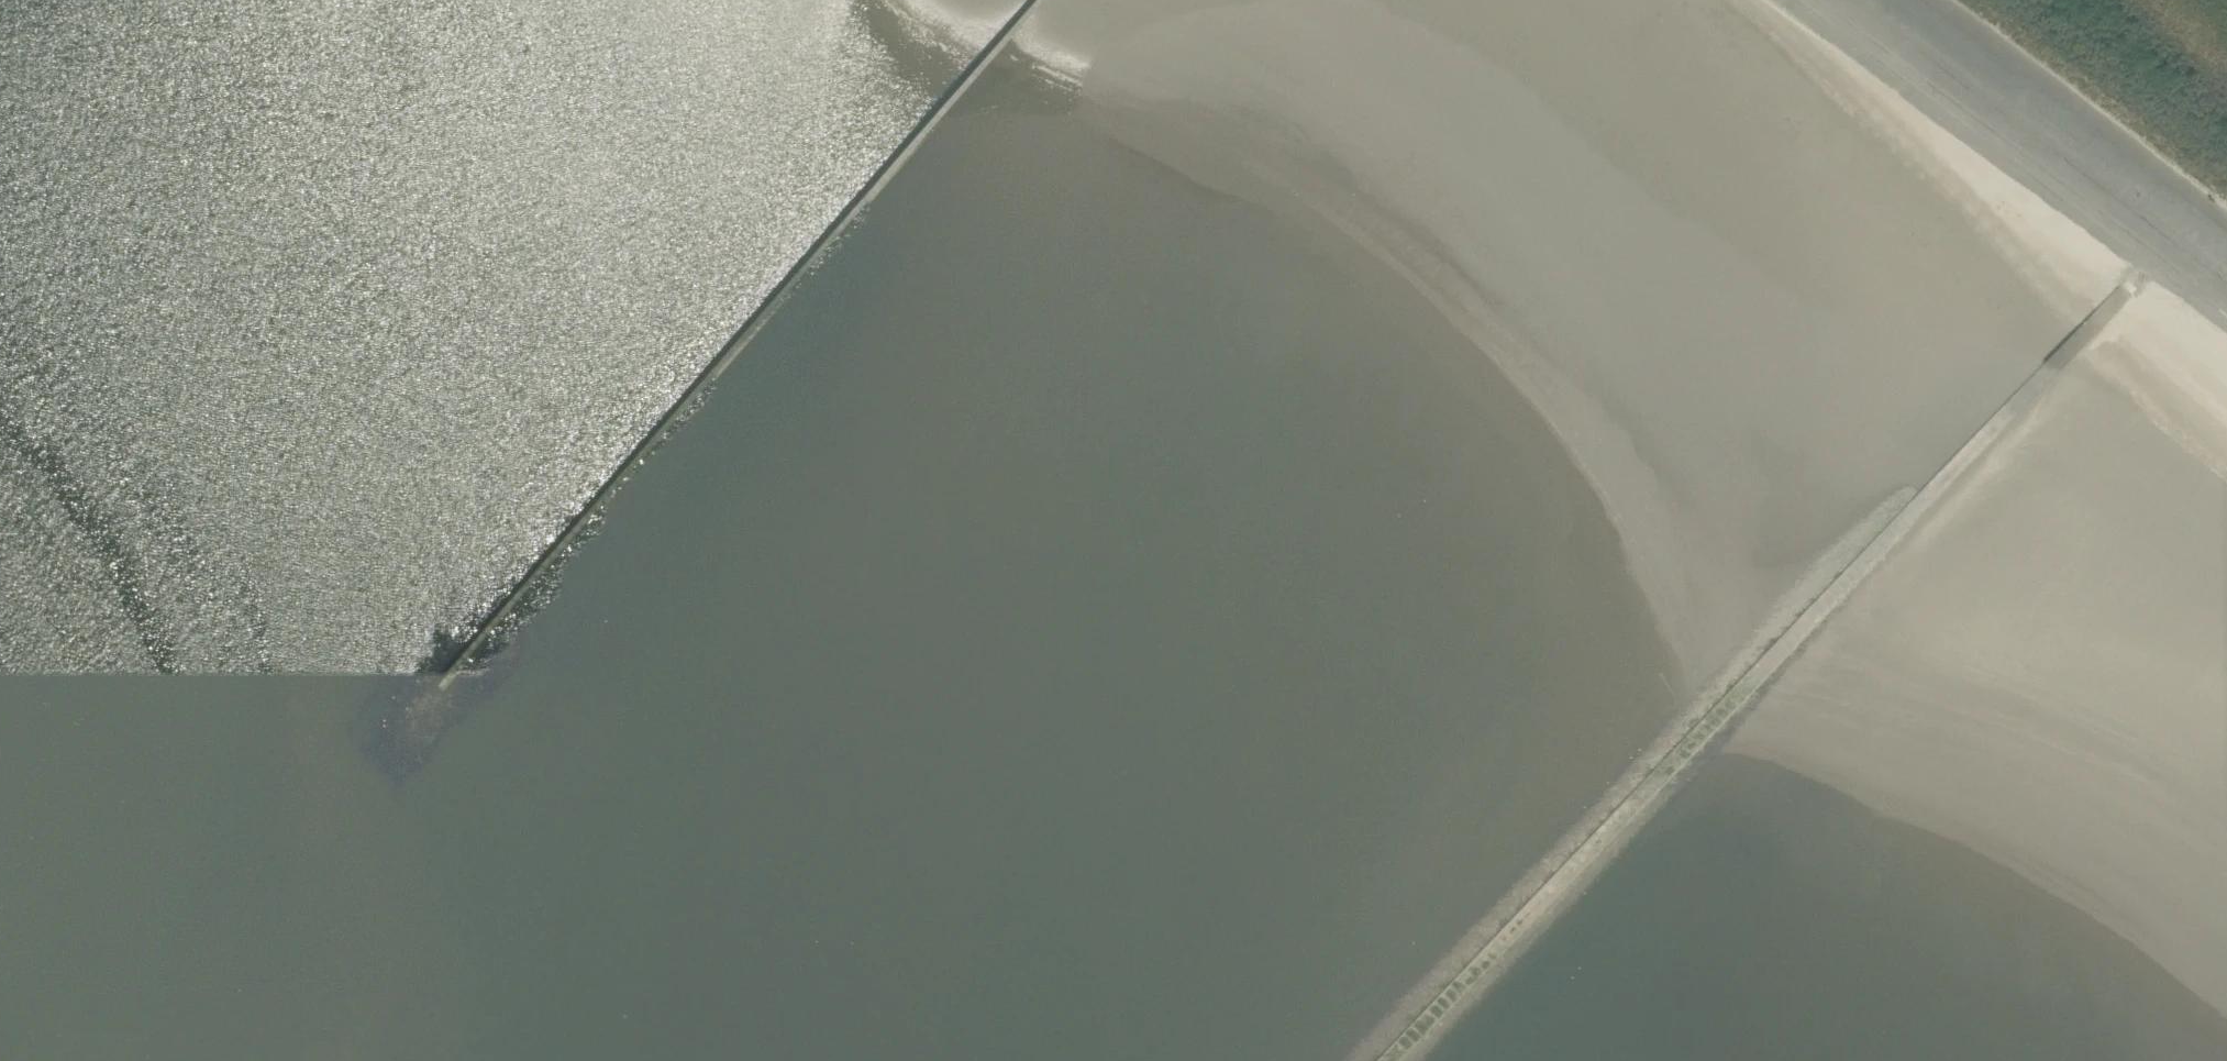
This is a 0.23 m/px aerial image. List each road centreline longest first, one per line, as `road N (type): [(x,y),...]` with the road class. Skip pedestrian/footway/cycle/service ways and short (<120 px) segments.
road 1 (track): [(2226,216),(1929,0)]

